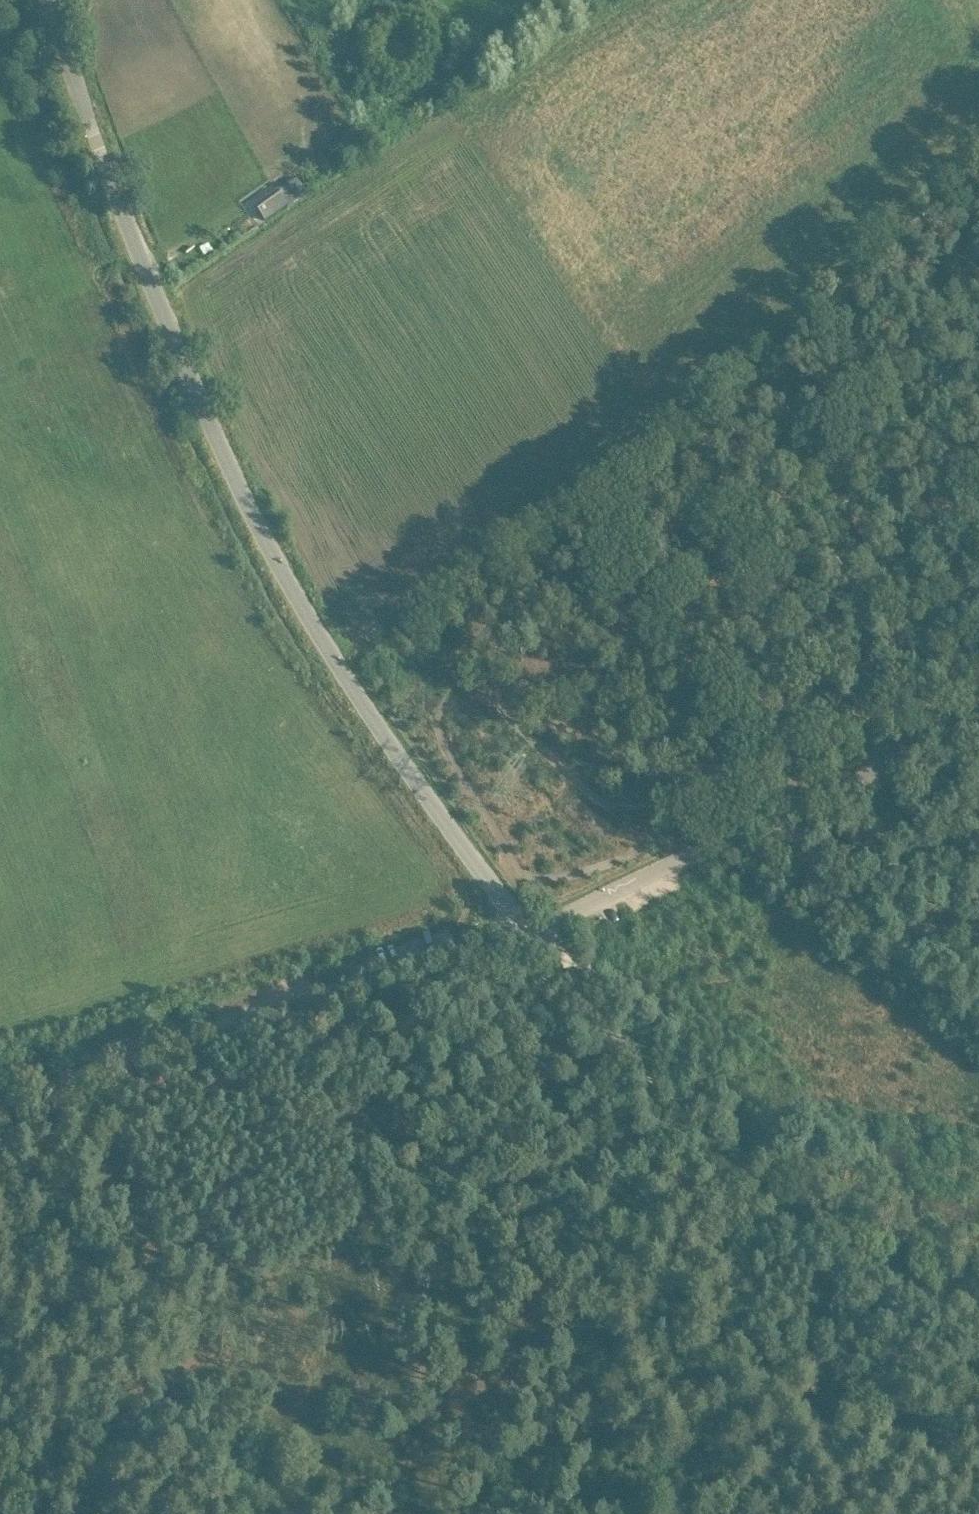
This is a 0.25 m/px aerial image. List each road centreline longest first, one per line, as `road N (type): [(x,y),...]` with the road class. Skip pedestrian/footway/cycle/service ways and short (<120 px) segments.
road 1 (unclassified): [(527,925),(327,648),(267,543),(140,255),(49,0)]
road 2 (track): [(527,925),(528,943),(560,987),(734,1184),(918,1297),(978,1322)]
road 3 (track): [(0,1099),(527,925)]
road 4 (unclassified): [(527,925),(978,724)]

